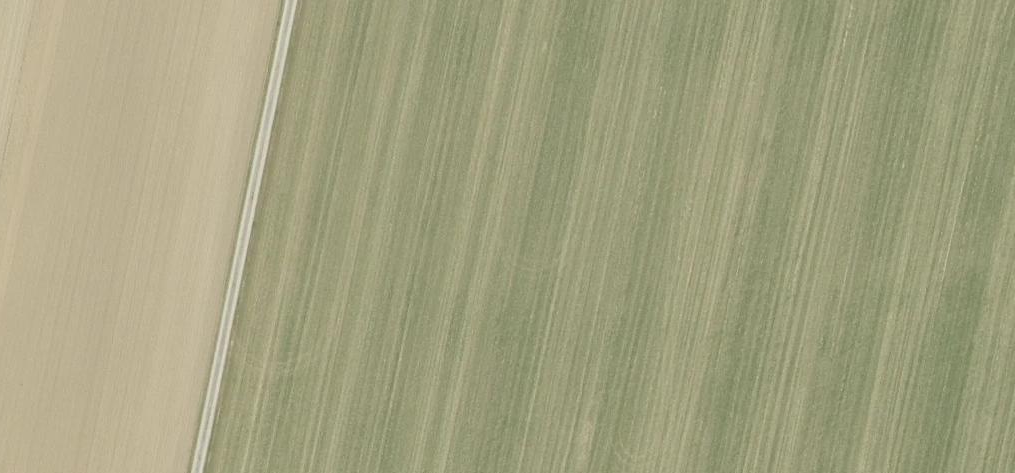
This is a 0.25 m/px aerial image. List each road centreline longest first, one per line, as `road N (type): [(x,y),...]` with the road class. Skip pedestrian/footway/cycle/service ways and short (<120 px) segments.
road 1 (track): [(197,472),(292,0)]

